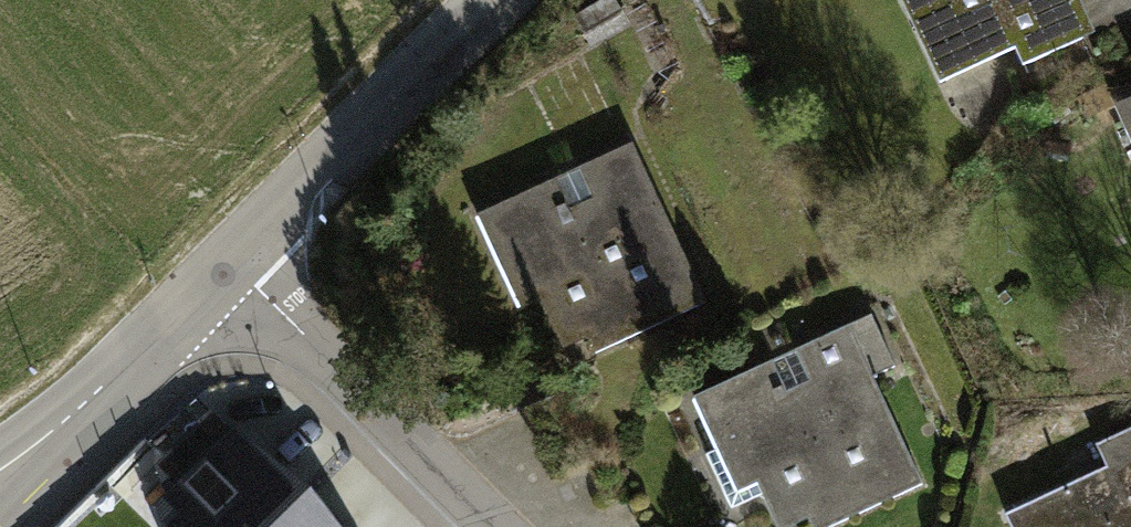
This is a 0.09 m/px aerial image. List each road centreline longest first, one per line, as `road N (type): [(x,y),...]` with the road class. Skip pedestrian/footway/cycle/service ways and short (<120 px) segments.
road 1 (tertiary): [(491,0),(221,267)]
road 2 (residential): [(221,267),(494,526)]
road 3 (tertiary): [(221,267),(0,480)]

